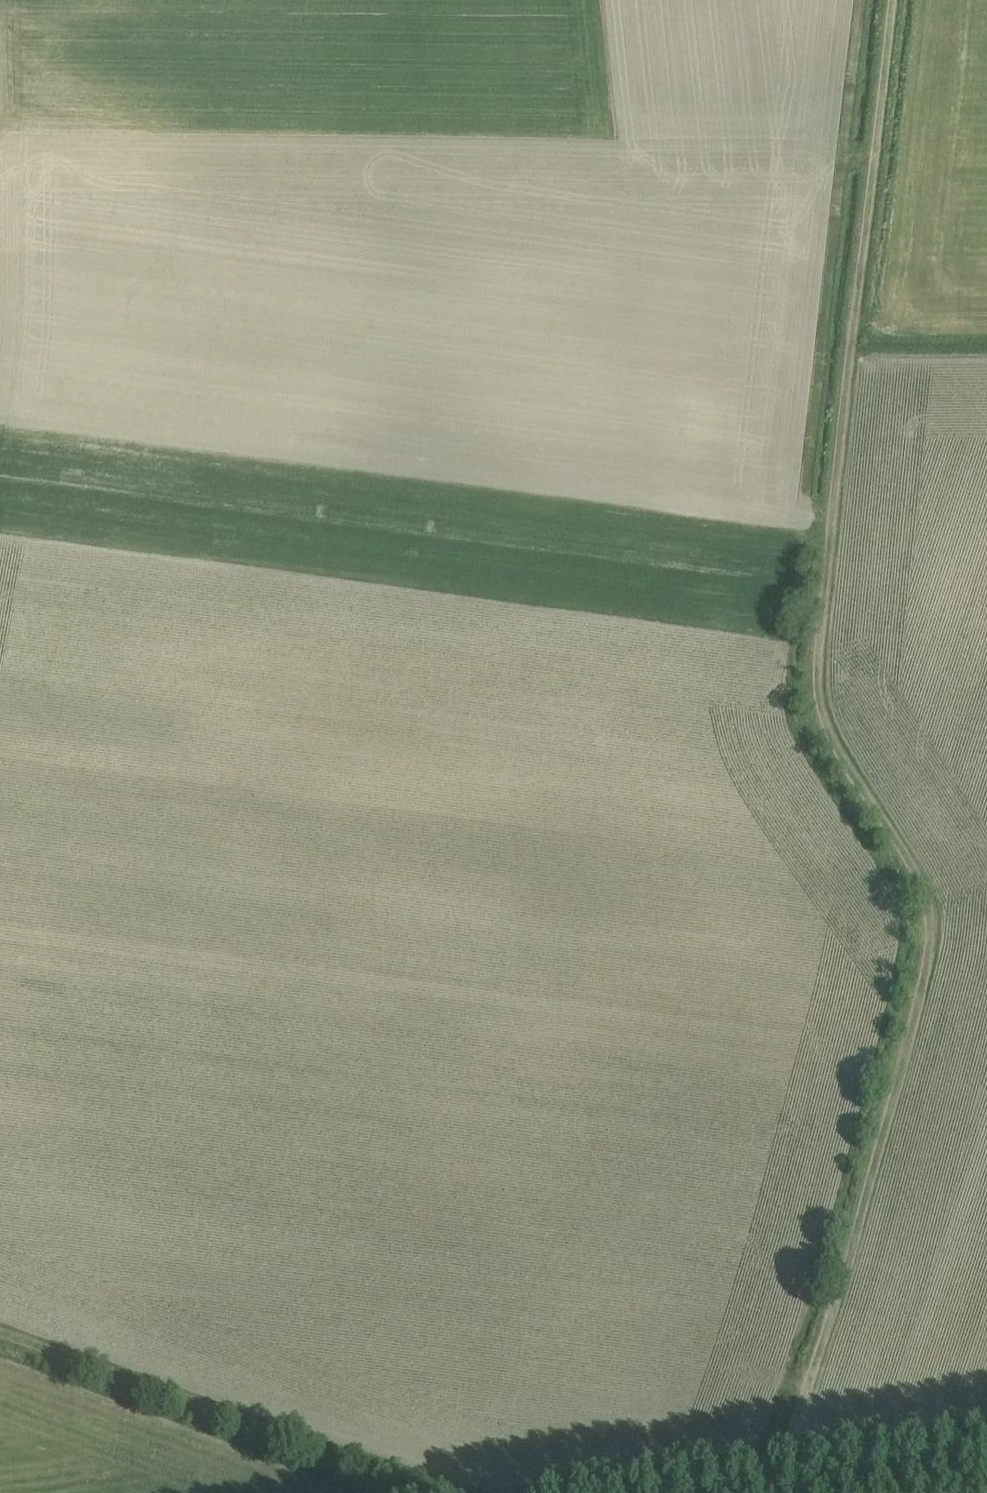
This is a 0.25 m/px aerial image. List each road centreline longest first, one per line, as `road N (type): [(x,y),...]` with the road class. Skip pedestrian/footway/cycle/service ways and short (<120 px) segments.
road 1 (track): [(427,1492),(0,1330)]

